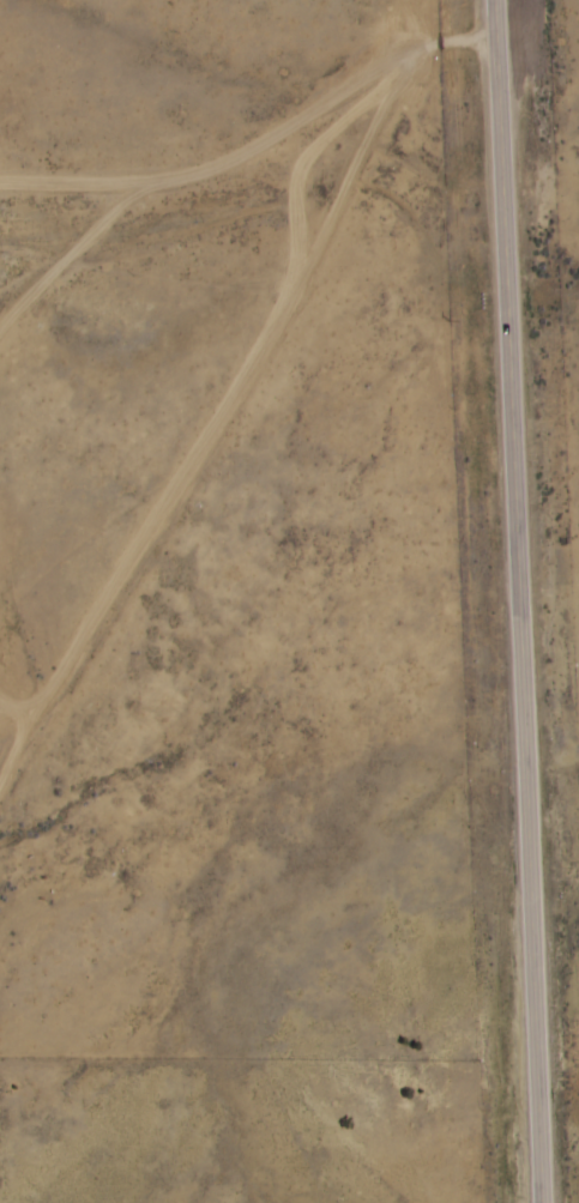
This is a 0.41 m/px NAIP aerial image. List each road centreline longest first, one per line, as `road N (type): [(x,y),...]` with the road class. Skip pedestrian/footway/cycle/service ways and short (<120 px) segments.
road 1 (primary): [(543,1202),(497,0)]

